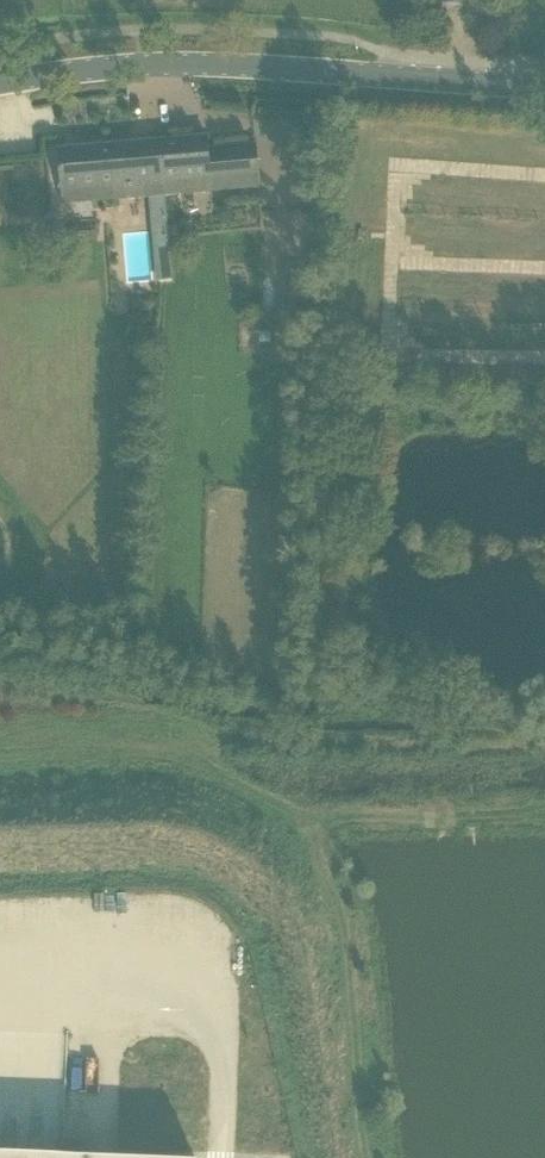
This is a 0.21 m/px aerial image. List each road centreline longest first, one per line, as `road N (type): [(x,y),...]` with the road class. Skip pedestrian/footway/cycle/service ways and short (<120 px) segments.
road 1 (tertiary): [(544,86),(238,60),(139,61),(0,84)]

